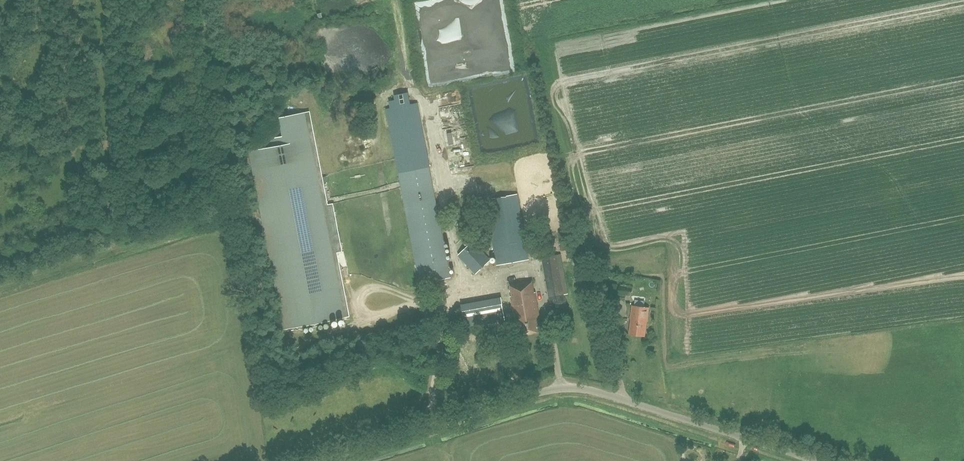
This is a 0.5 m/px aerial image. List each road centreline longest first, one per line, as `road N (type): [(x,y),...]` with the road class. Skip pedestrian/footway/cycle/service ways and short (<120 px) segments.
road 1 (unclassified): [(317,460),(574,387),(817,460)]

